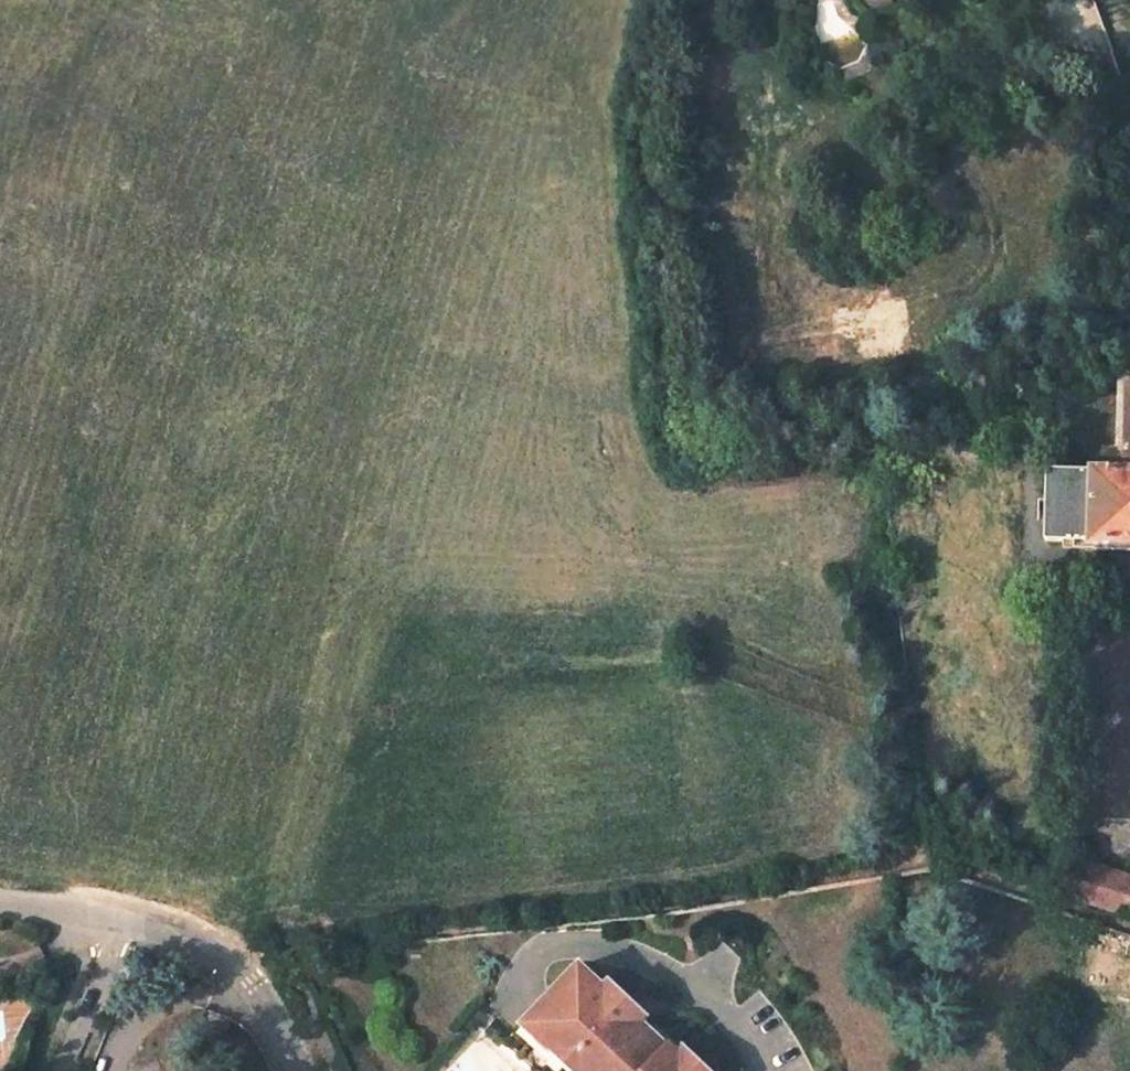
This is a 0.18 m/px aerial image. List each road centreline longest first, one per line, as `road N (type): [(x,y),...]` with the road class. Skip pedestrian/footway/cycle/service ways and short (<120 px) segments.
road 1 (residential): [(297,1070),(247,972),(118,924),(0,902)]

